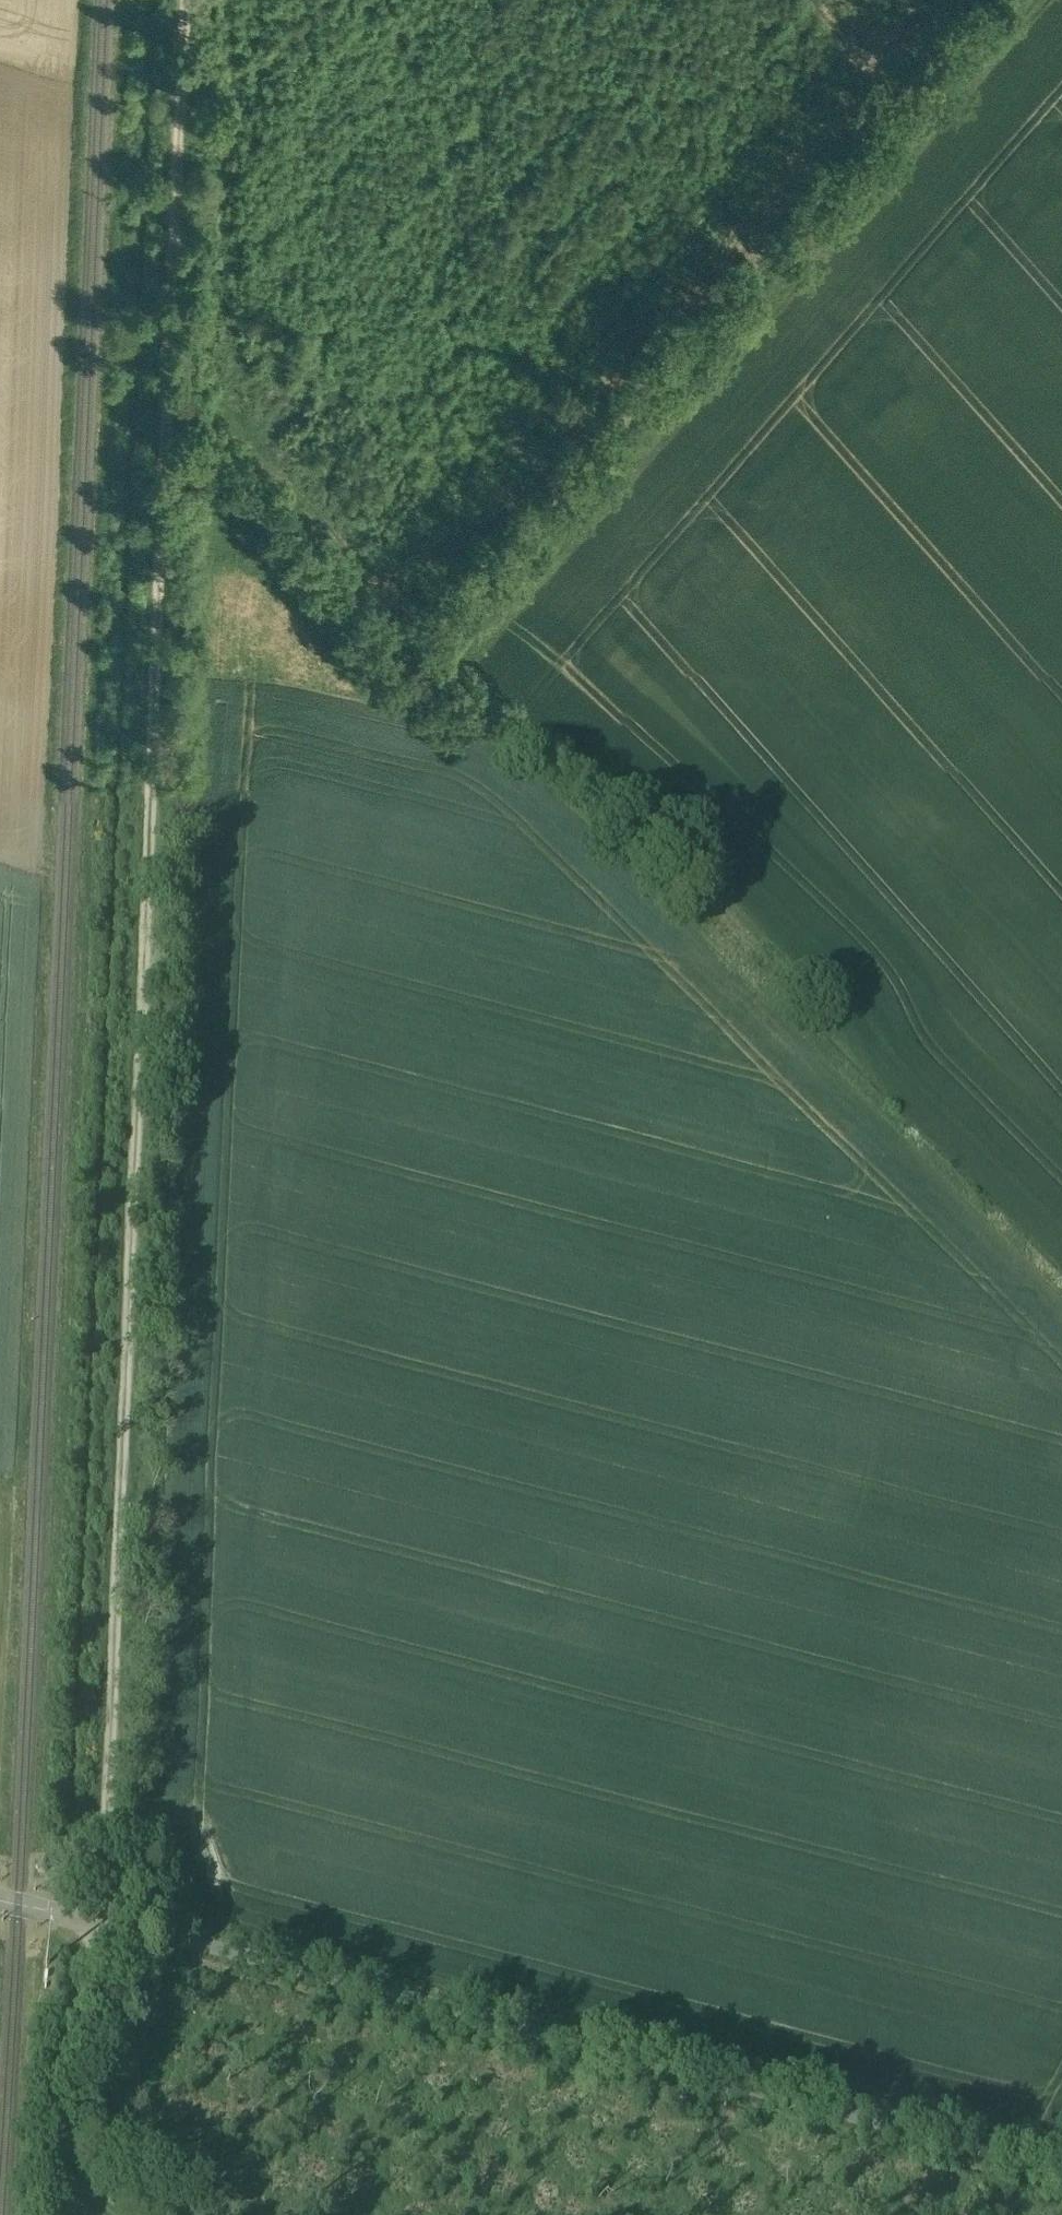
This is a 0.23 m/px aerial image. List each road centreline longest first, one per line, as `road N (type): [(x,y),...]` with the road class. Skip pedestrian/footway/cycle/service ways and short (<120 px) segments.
road 1 (track): [(109,1927),(190,0)]
road 2 (unclassified): [(0,1901),(1061,2167)]
road 3 (track): [(49,2214),(68,1917)]

